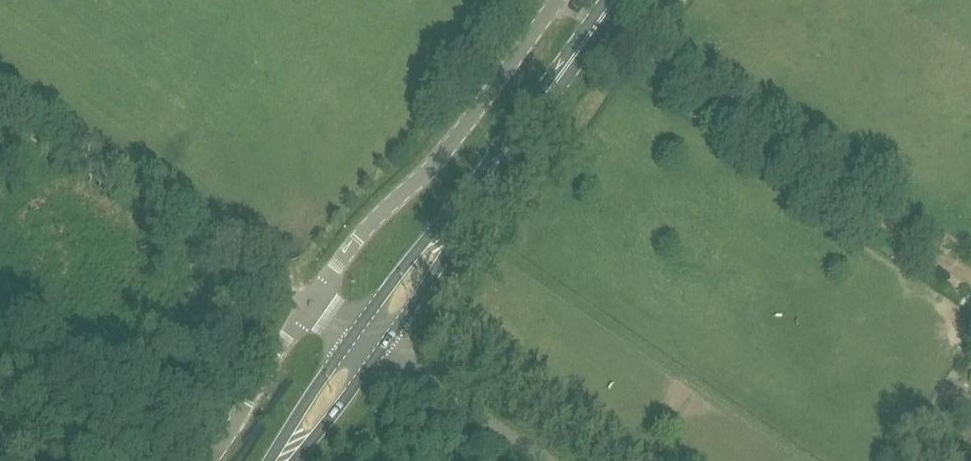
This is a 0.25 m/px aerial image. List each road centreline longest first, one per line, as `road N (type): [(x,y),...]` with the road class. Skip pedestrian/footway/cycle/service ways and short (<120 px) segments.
road 1 (primary): [(371,341),(614,0)]
road 2 (unclassified): [(316,296),(359,232),(437,156),(555,0)]
road 3 (track): [(316,296),(204,236),(0,104)]
road 4 (unclassified): [(542,460),(371,341)]
road 5 (unclassified): [(205,460),(316,296)]
road 6 (primary): [(284,460),(371,341)]

